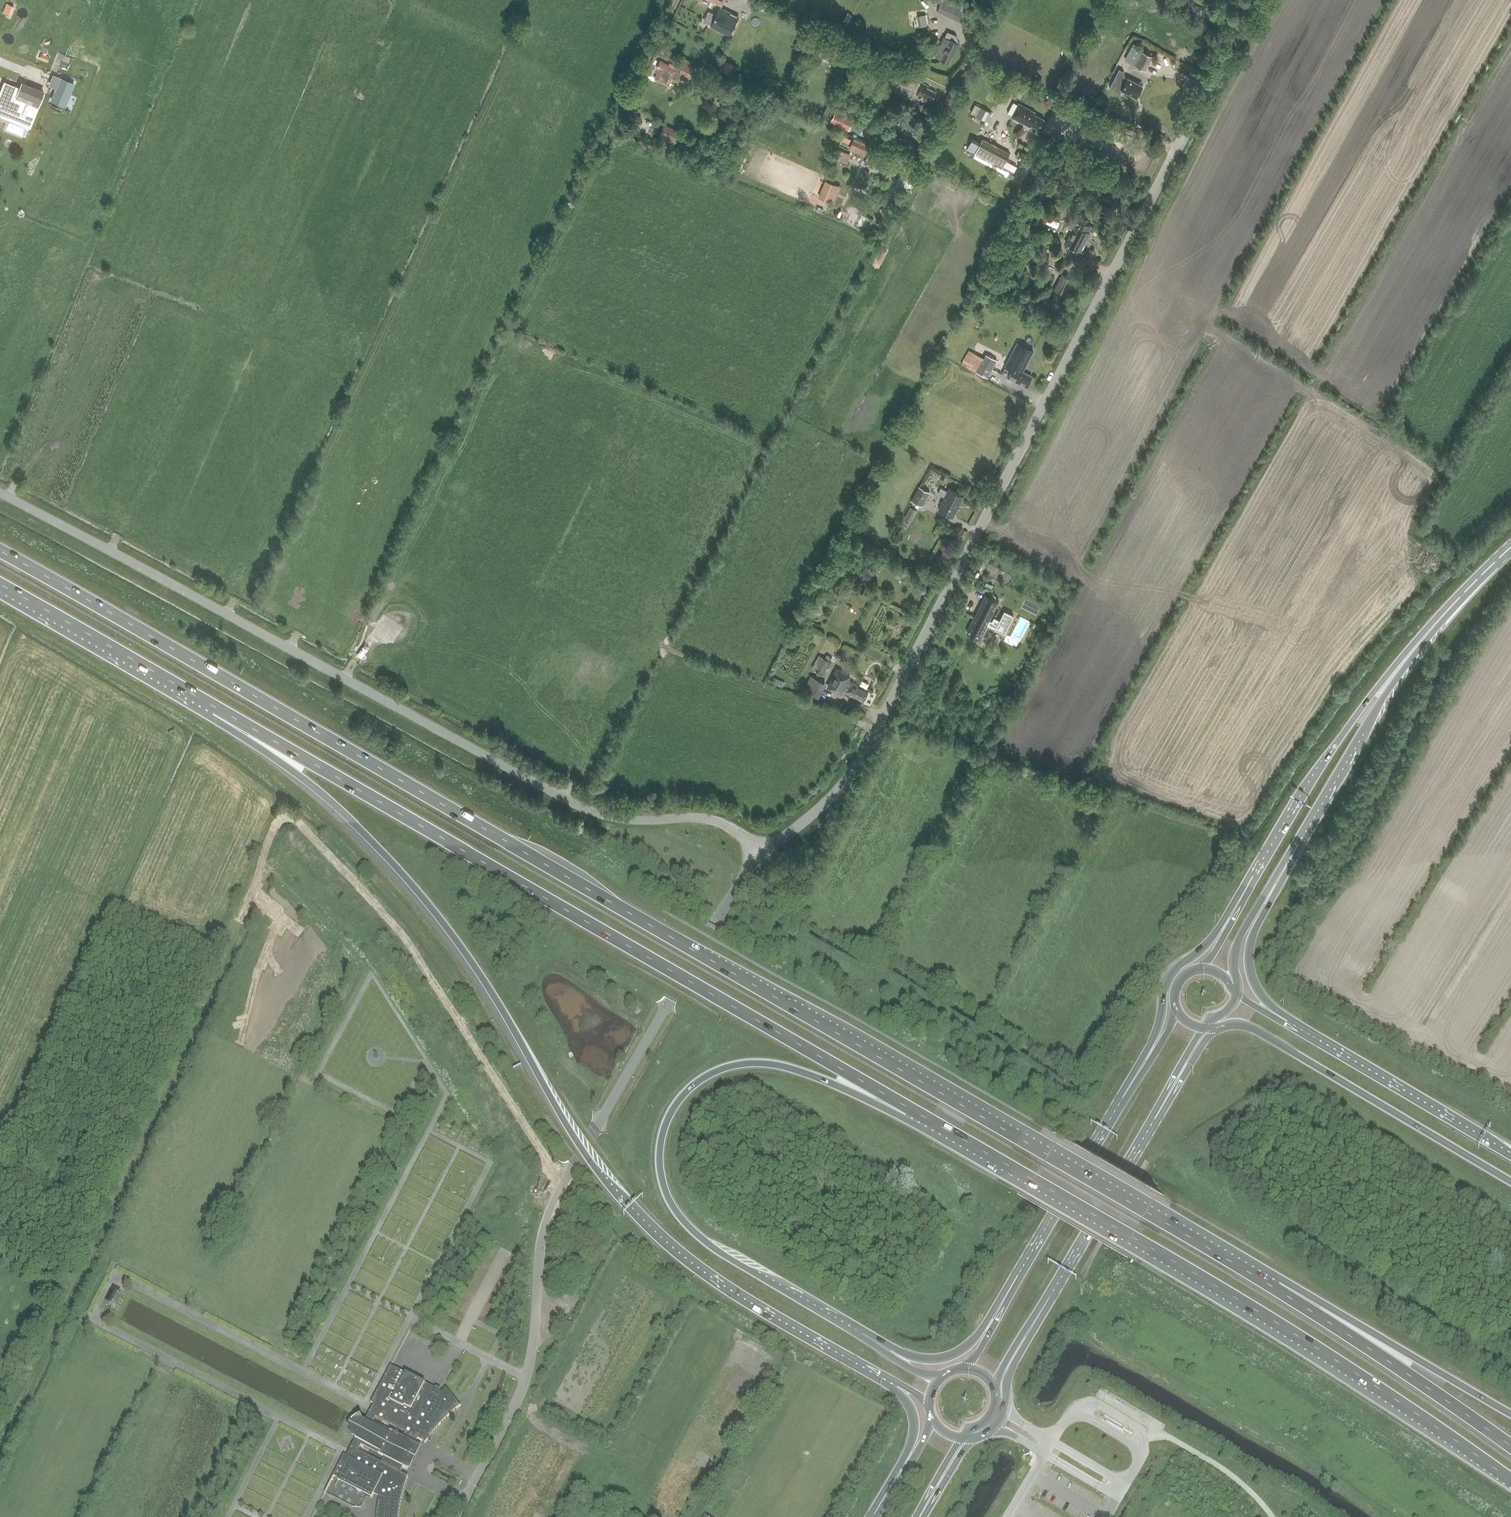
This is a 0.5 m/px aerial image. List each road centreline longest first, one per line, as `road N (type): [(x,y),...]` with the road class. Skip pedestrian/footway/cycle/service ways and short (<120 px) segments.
road 1 (trunk): [(1276,1288),(0,551)]
road 2 (unclassified): [(766,860),(852,767),(886,710),(1255,0)]
road 3 (trunk): [(217,708),(332,801),(432,906),(497,1000),(586,1155),(640,1217),(732,1294),(896,1385)]
road 4 (unclassified): [(766,860),(721,821),(589,813),(0,495)]
road 5 (trunk): [(217,708),(907,1107)]
road 6 (unclassified): [(452,1516),(525,1377),(548,1199),(714,925),(766,860)]
road 7 (trunk): [(907,1107),(1271,1319),(1510,1479)]
road 8 (trunk): [(882,1348),(699,1236),(665,1190),(662,1142),(691,1088),(737,1065),(787,1067),(907,1107)]
road 9 (primary): [(1001,1390),(1006,1368),(1181,1073)]
road 10 (trunk): [(1233,1023),(1510,1181)]
road 11 (primary): [(1151,1050),(995,1313)]
road 12 (primary): [(1401,666),(1317,774),(1239,908)]
road 13 (trunk): [(1510,1446),(1276,1288)]
road 14 (trunk): [(1510,1156),(1272,1016)]
road 15 (trunk): [(1510,1414),(1276,1288)]
road 16 (track): [(960,28),(968,62),(1175,154)]
road 17 (primary): [(1269,890),(1401,666)]
road 18 (trunk): [(0,584),(217,708)]
road 19 (primary): [(1401,666),(1510,547)]
road 20 (primary): [(1217,930),(1166,980),(1151,1050)]
road 21 (trunk): [(1272,1016),(1249,961),(1269,890)]
road 22 (trunk): [(995,1313),(974,1341),(946,1357),(882,1348)]
road 23 (track): [(968,62),(907,173)]

